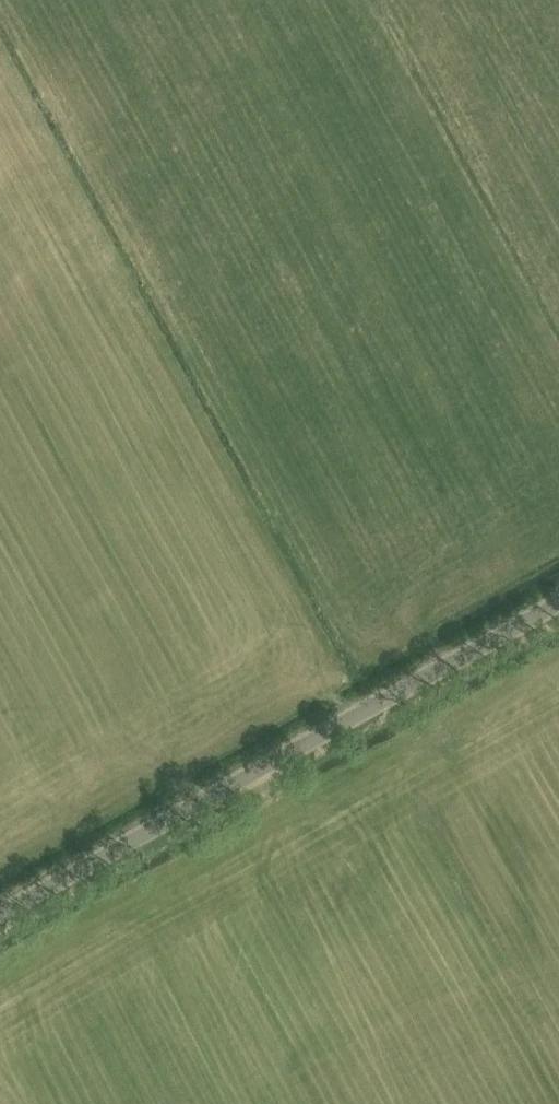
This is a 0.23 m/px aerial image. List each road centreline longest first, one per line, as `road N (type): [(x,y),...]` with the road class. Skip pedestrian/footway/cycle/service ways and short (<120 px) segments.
road 1 (unclassified): [(0,922),(558,609)]

